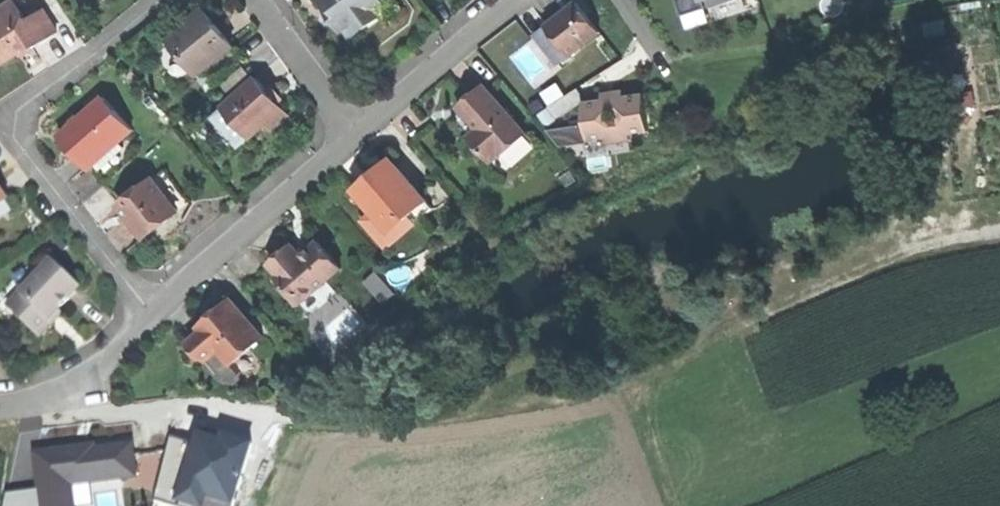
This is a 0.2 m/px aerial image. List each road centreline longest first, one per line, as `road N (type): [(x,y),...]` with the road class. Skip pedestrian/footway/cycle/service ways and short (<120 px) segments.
road 1 (residential): [(145,324),(11,136),(9,112),(150,0)]
road 2 (residential): [(145,324),(351,139)]
road 3 (residential): [(351,139),(397,88),(510,0)]
road 4 (residential): [(253,0),(351,139)]
road 5 (residential): [(0,406),(39,397),(104,361),(145,324)]

